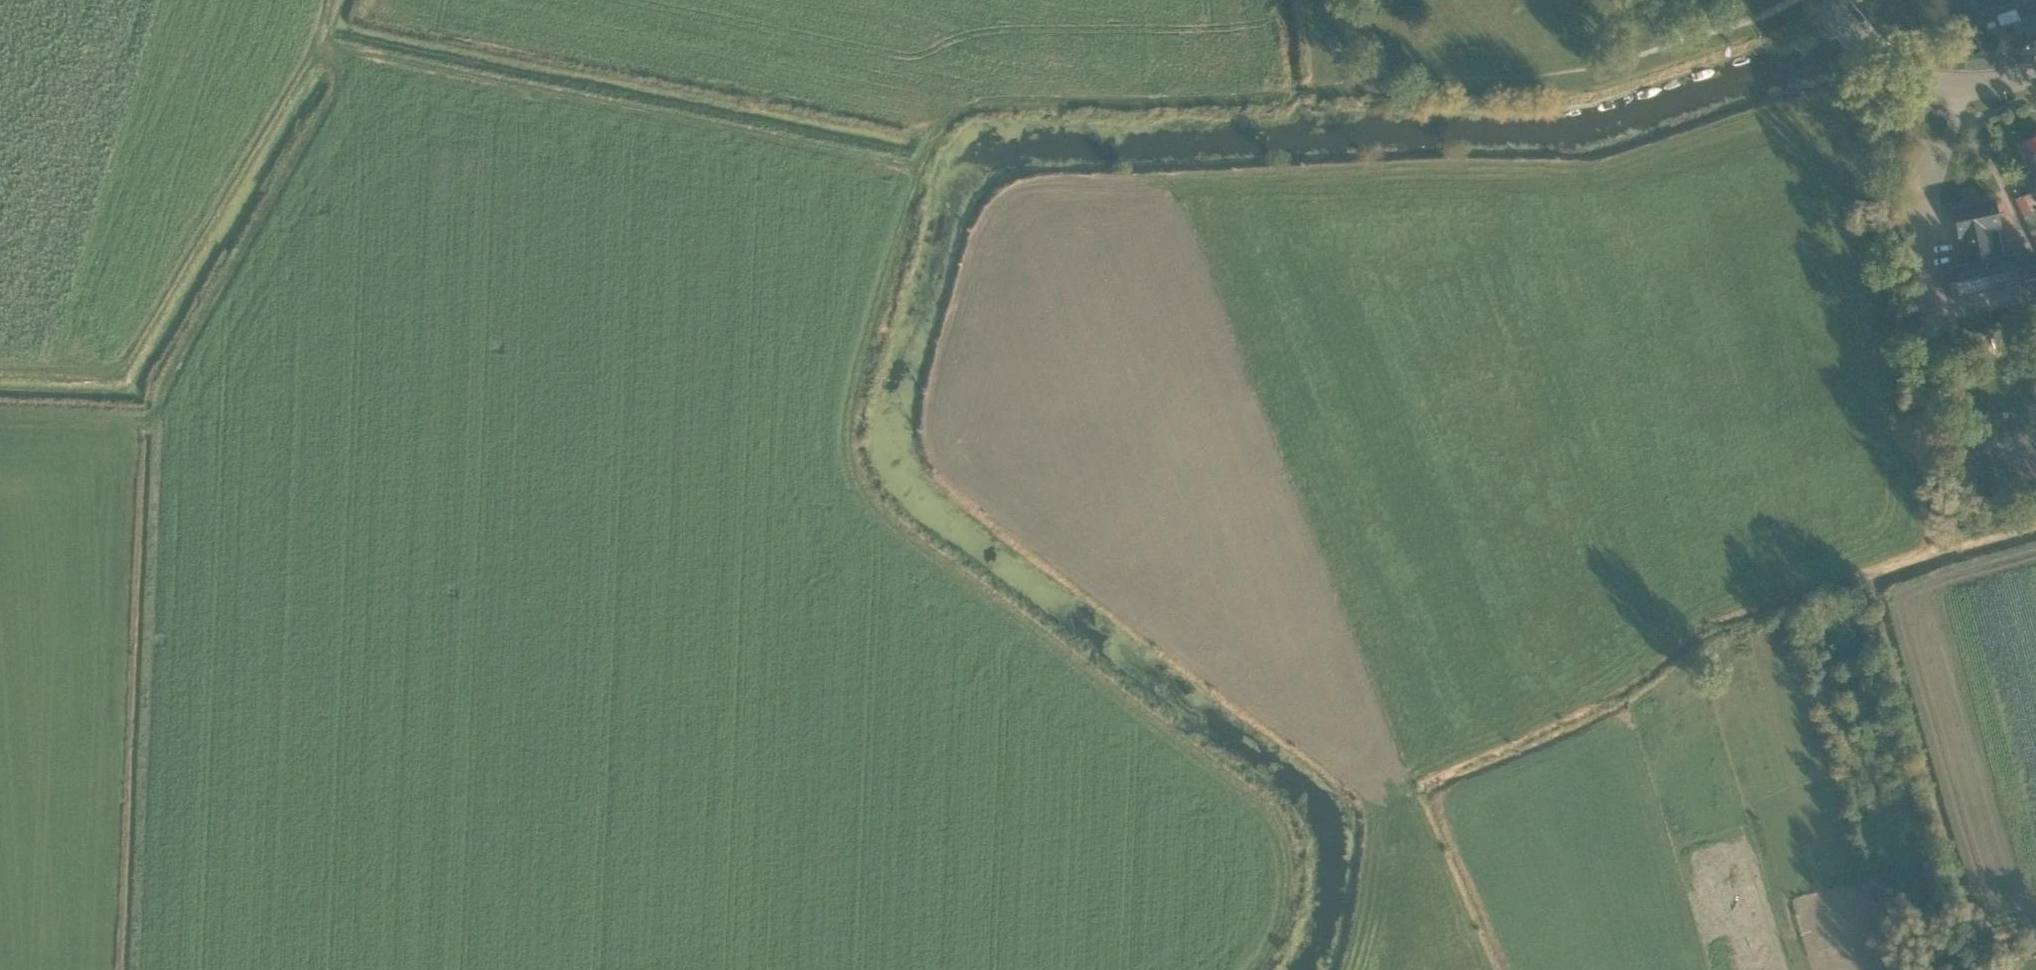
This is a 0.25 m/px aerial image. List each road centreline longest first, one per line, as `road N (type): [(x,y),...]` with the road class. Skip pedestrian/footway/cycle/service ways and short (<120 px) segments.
road 1 (tertiary): [(2035,73),(1975,88),(1916,84),(1827,0)]

